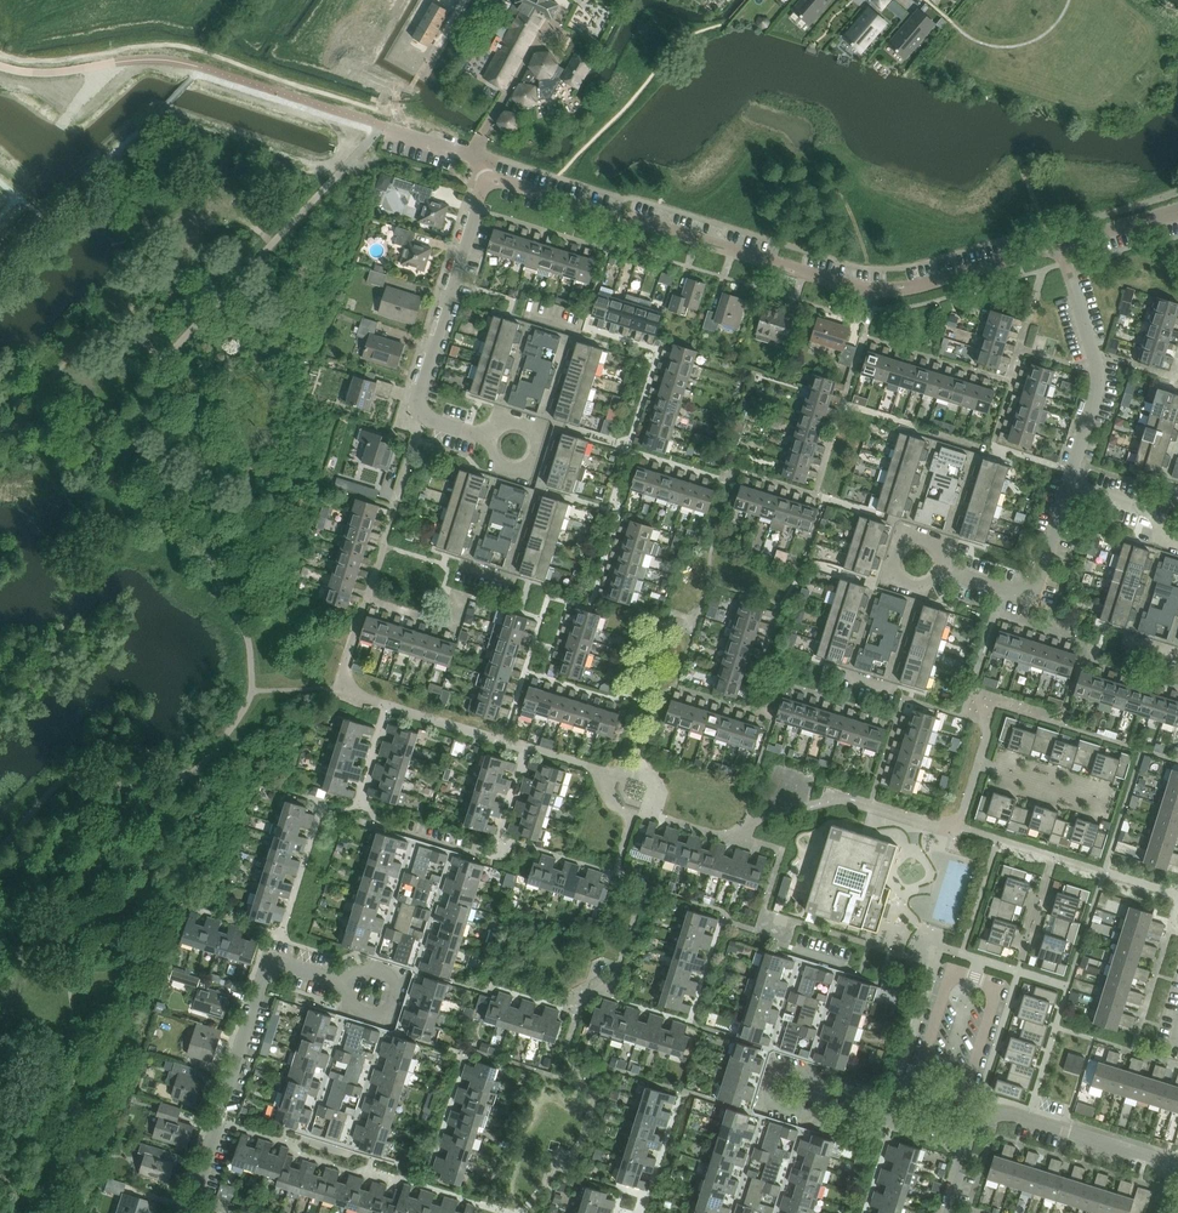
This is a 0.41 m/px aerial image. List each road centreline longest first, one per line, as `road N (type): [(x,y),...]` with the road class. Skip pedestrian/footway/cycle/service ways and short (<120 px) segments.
road 1 (unclassified): [(1061,245),(871,293),(494,176)]
road 2 (unclassified): [(190,1212),(275,958),(351,982)]
road 3 (residential): [(373,966),(413,835),(458,848),(423,970),(400,986)]
road 4 (residential): [(806,1074),(842,962),(803,950),(773,1048),(782,1072)]
road 5 (residential): [(535,459),(542,477),(512,580),(465,567),(496,461)]
road 6 (residential): [(944,556),(979,447),(935,433),(903,545)]
road 7 (residential): [(919,588),(889,689),(845,676),(872,586),(895,564)]
road 8 (residential): [(537,439),(575,331),(533,317),(500,428)]
road 9 (unclassified): [(419,416),(452,287),(494,176)]
road 10 (residential): [(1069,485),(1097,371),(1061,245)]
road 11 (residential): [(965,1142),(985,1116),(1001,1114),(1168,1163)]
road 12 (residential): [(944,571),(1034,601),(1069,485)]
road 13 (residential): [(1177,633),(1173,651),(1128,637),(1161,533)]
road 14 (residential): [(965,1142),(813,1095)]
road 15 (residential): [(353,1148),(395,1008)]
road 16 (residential): [(351,1000),(309,1132)]
road 17 (residential): [(773,1101),(731,1212)]

